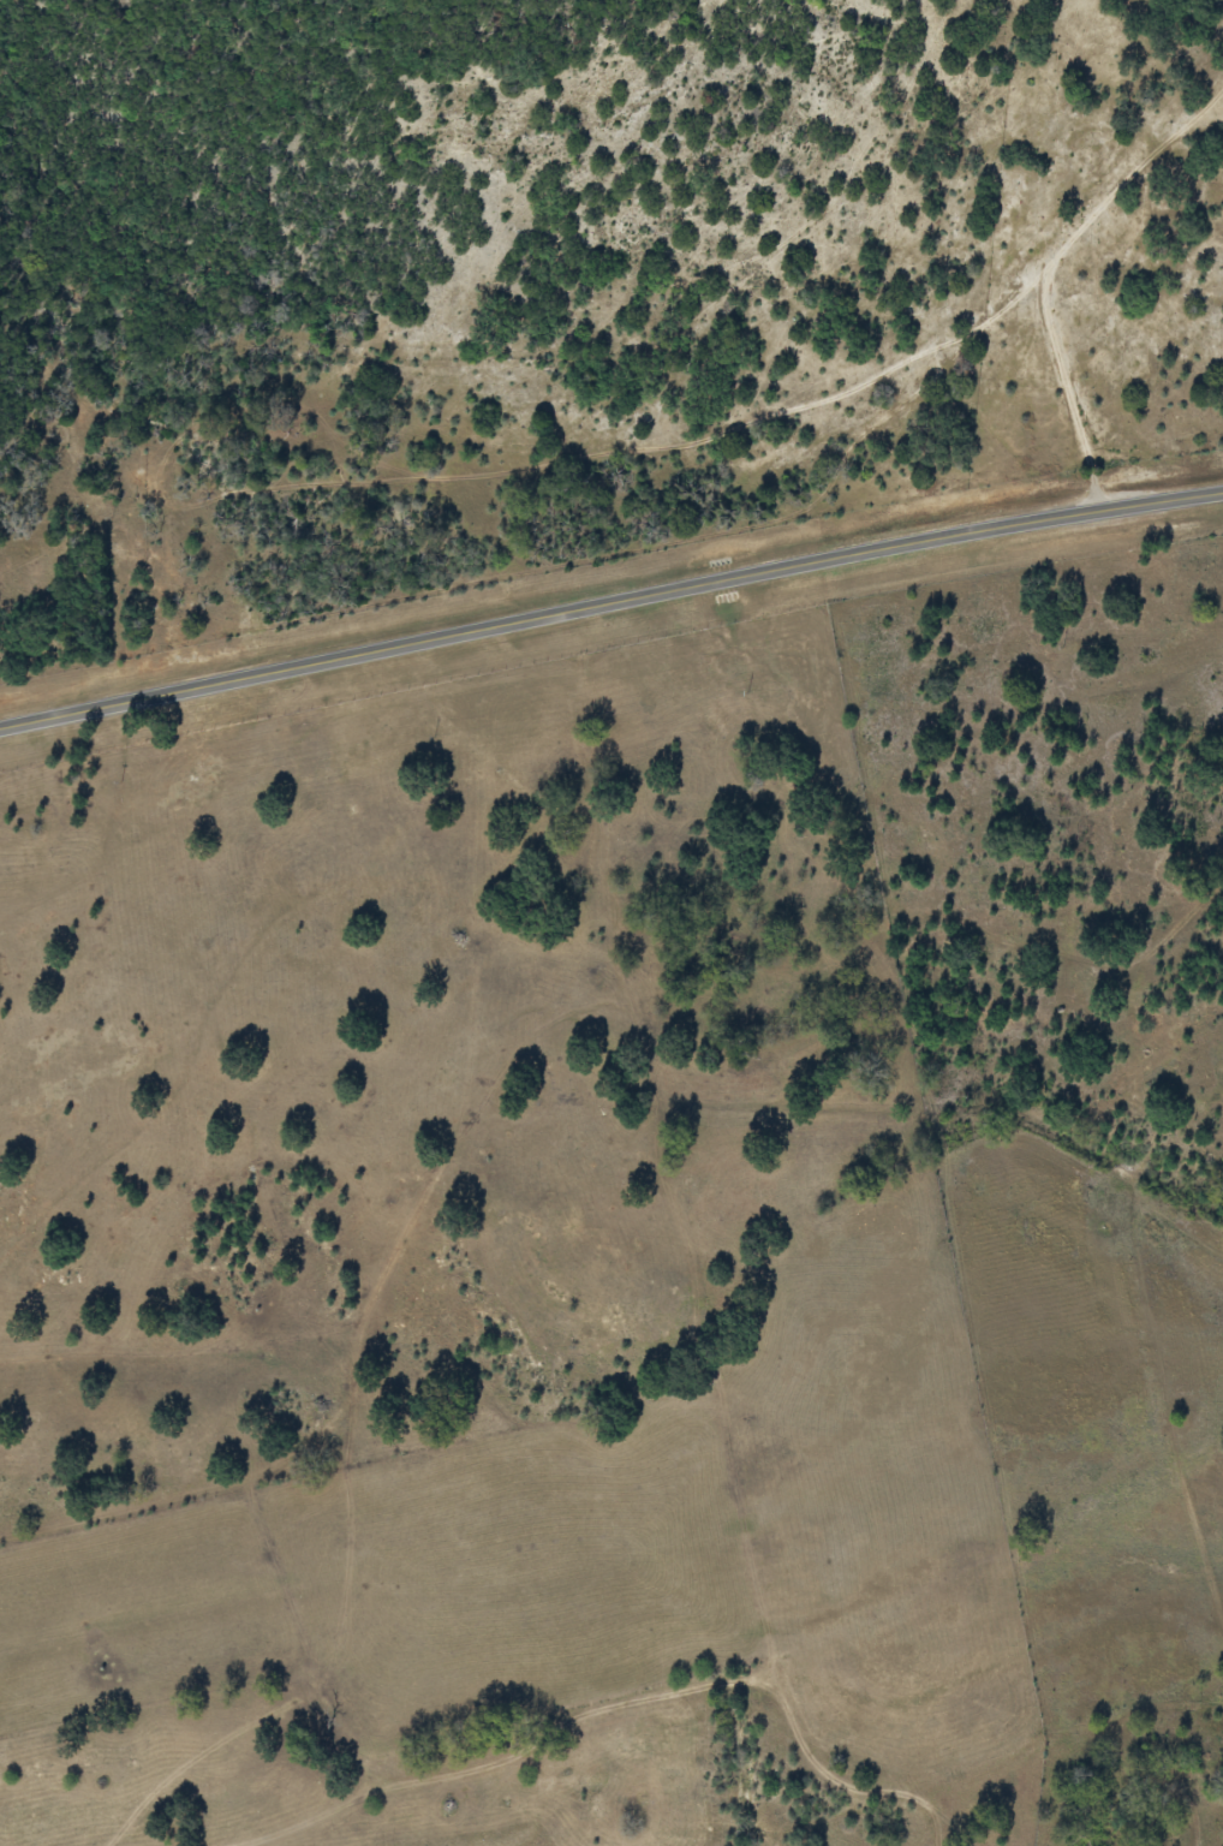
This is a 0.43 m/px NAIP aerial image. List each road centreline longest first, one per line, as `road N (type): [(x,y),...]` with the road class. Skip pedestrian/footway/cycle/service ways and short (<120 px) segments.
road 1 (secondary): [(0,727),(985,528),(1222,489)]
road 2 (residential): [(1088,508),(1051,324),(1057,260),(1222,97)]

